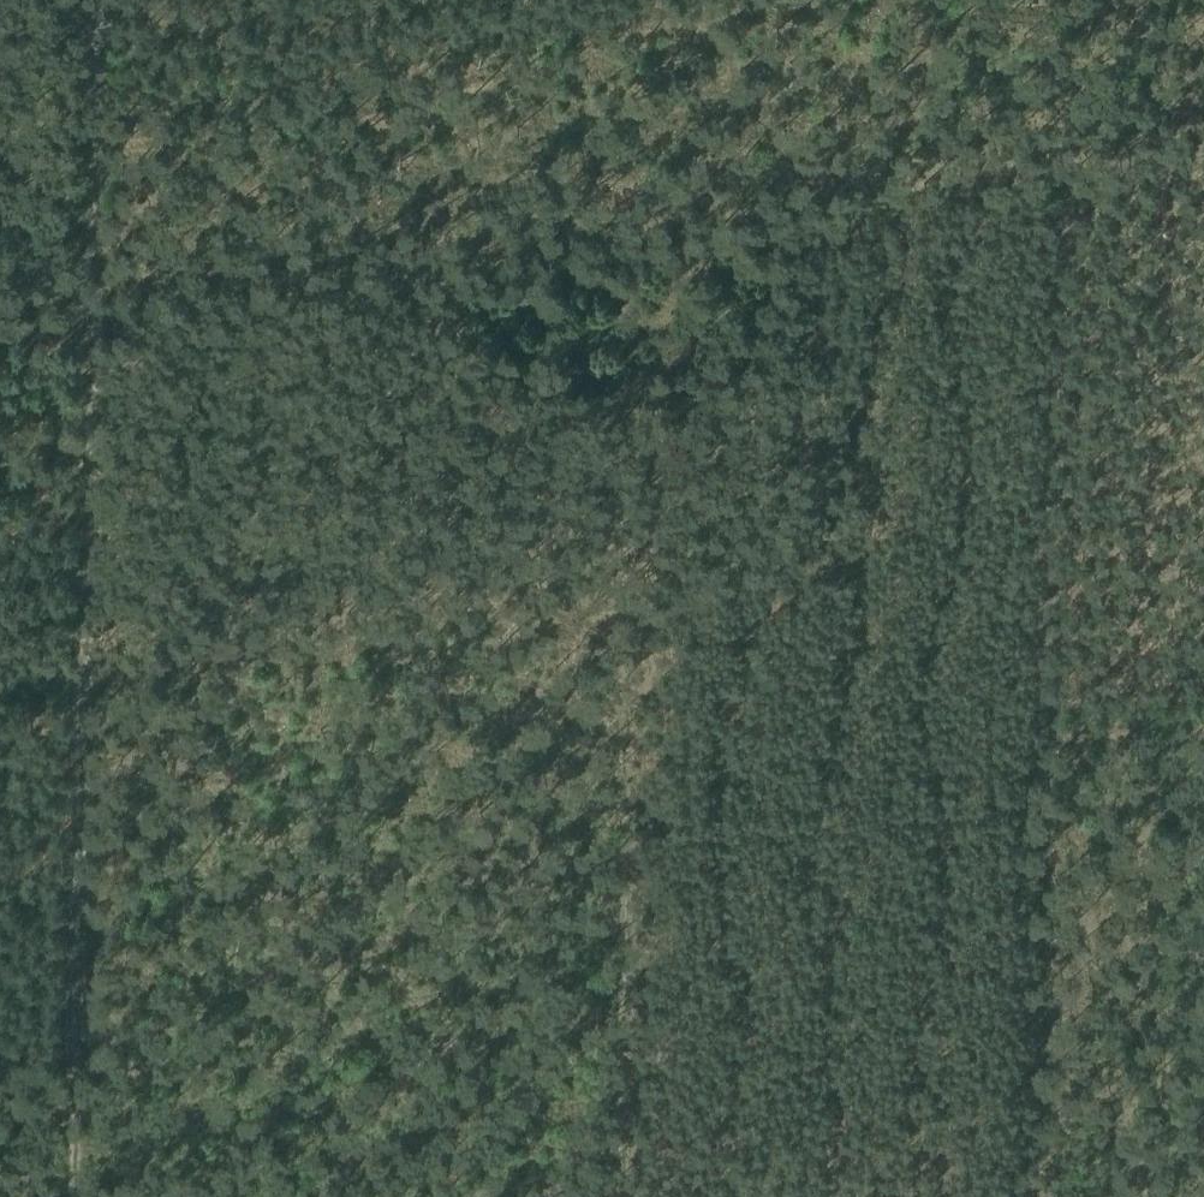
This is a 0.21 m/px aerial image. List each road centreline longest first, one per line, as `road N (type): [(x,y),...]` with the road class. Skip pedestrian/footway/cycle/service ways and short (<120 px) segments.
road 1 (track): [(100,0),(74,1196)]

